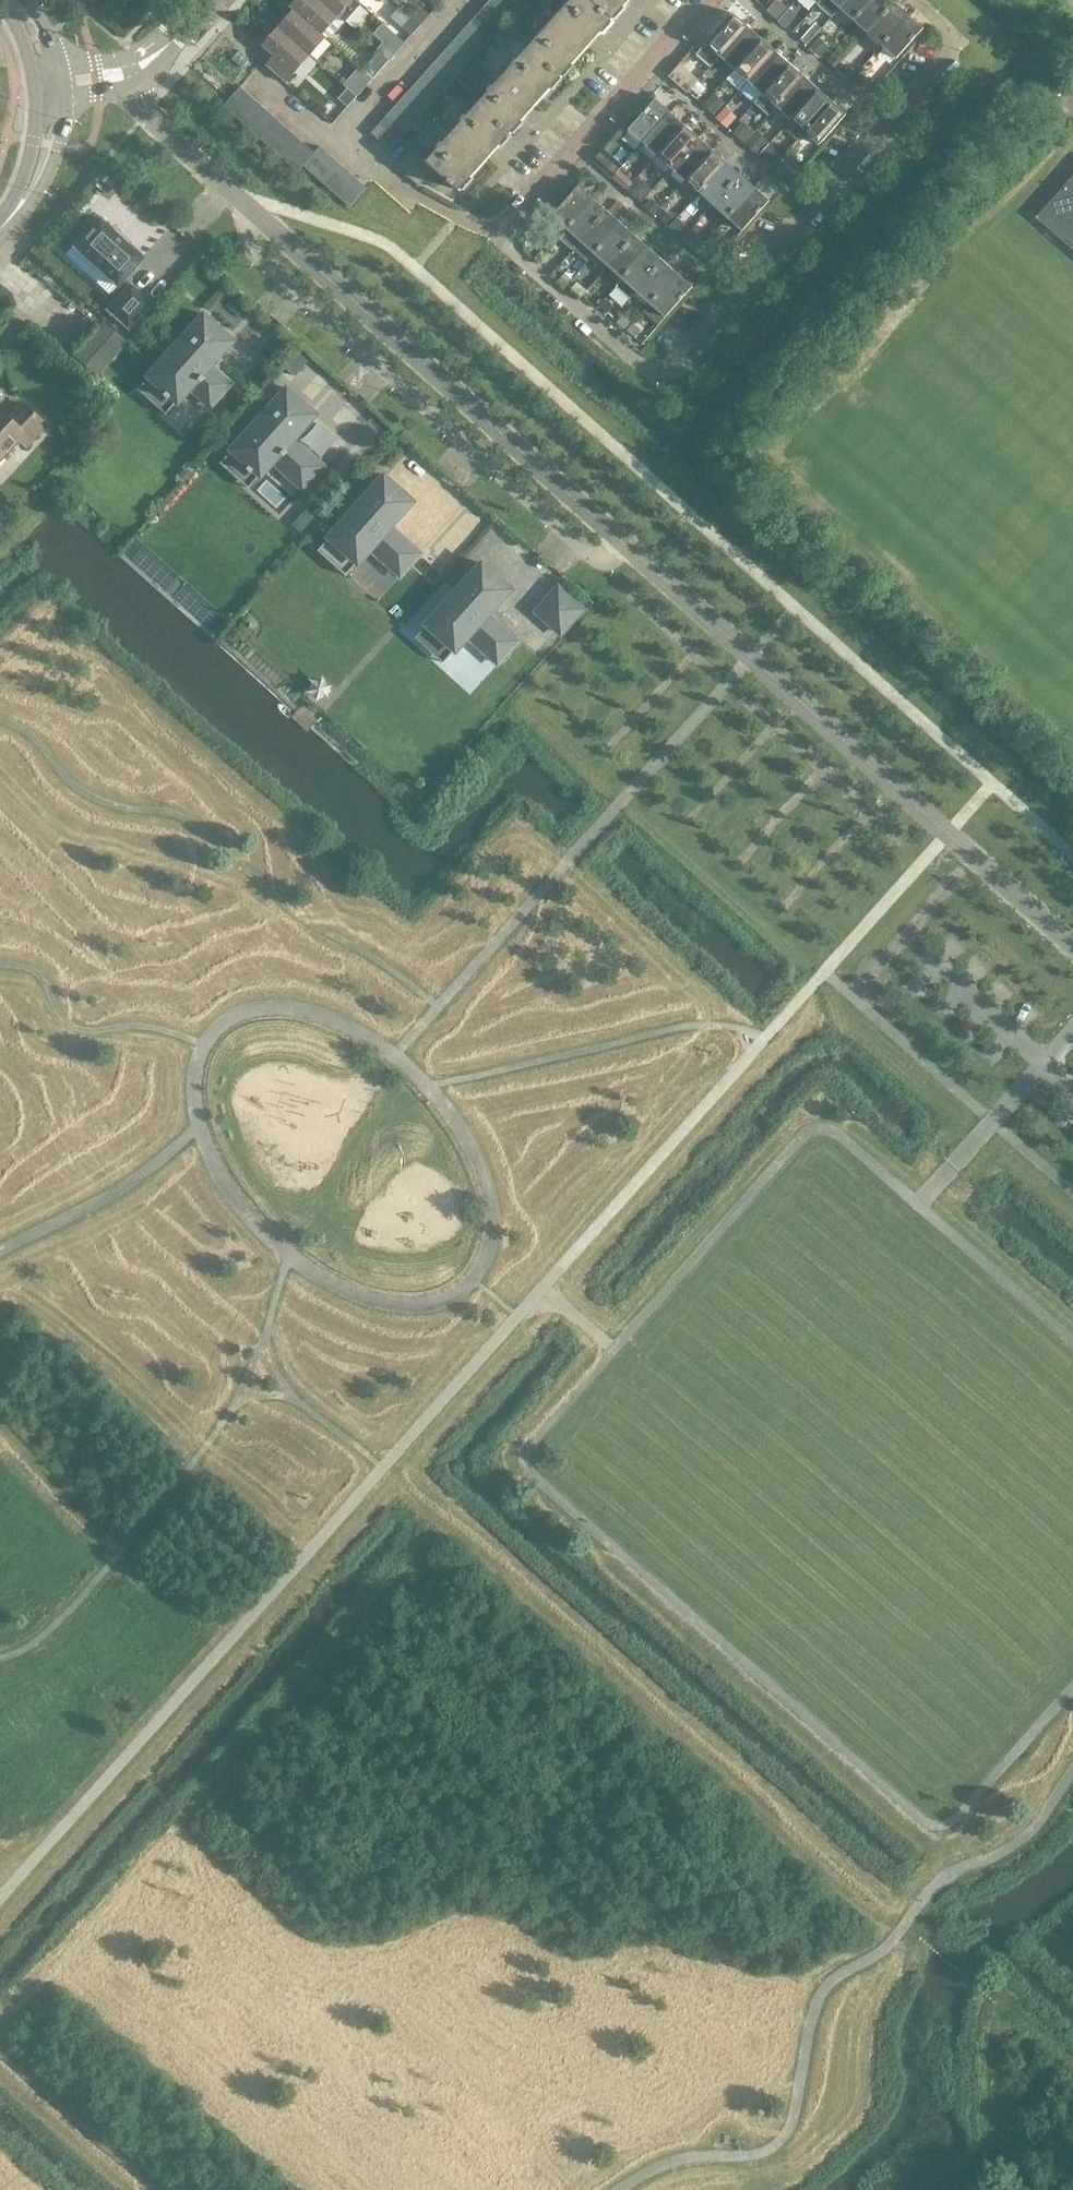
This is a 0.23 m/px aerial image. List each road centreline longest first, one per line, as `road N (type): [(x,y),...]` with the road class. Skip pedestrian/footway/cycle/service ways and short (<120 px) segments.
road 1 (residential): [(501,238),(657,384),(959,44),(911,0)]
road 2 (residential): [(245,207),(246,247),(594,558),(622,543)]
road 3 (residential): [(622,543),(245,207)]
road 4 (residential): [(710,0),(501,238)]
road 5 (residential): [(245,207),(144,114),(133,84)]
road 6 (secondary): [(5,223),(39,188),(53,160),(63,99)]
road 7 (secondary): [(32,101),(5,223)]

